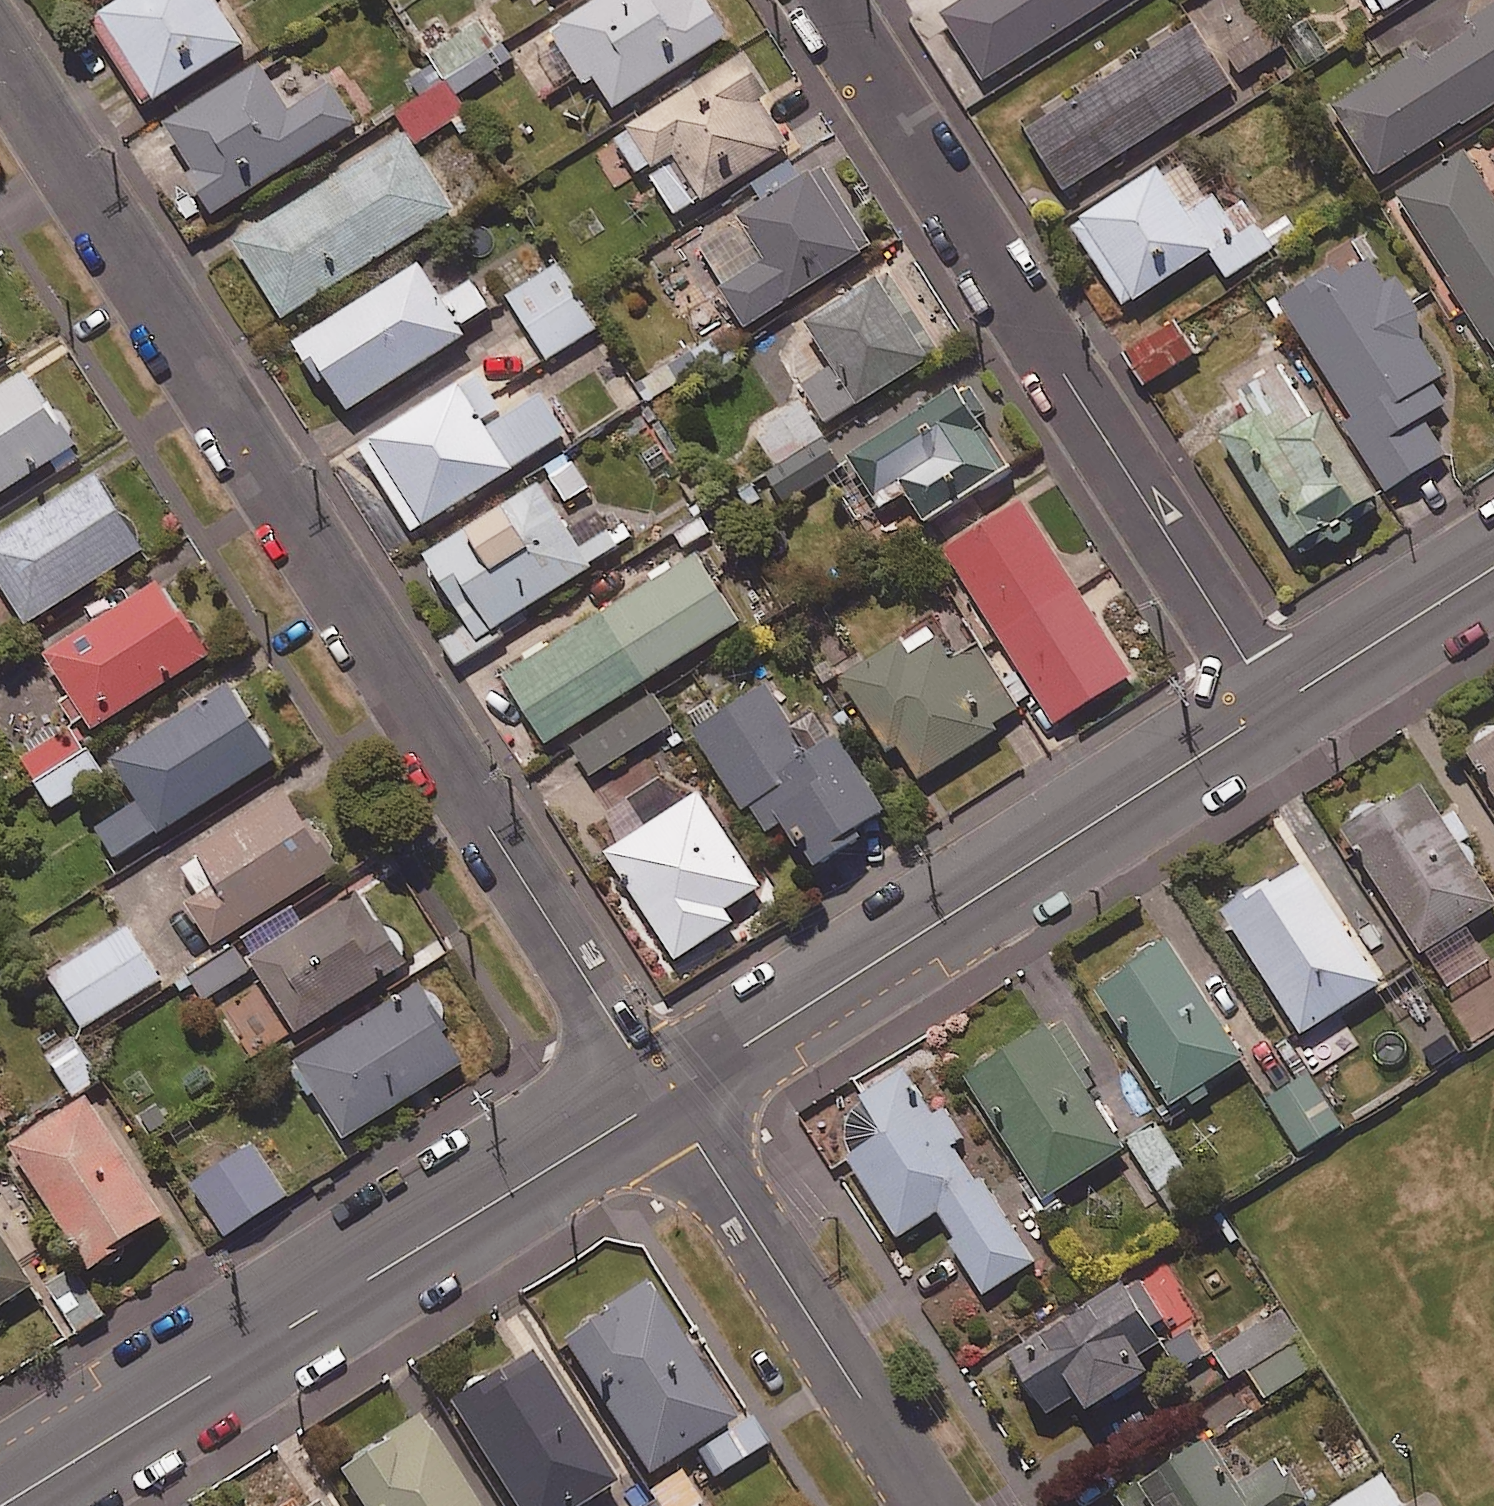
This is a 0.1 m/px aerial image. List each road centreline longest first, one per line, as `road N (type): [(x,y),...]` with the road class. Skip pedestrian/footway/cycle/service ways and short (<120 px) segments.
road 1 (residential): [(661,1099),(0,58)]
road 2 (residential): [(829,0),(1276,705)]
road 3 (tertiary): [(661,1099),(0,1505)]
road 4 (tertiary): [(1276,705),(661,1099)]
road 5 (residential): [(930,1505),(661,1099)]
road 6 (tertiary): [(1493,567),(1276,705)]

